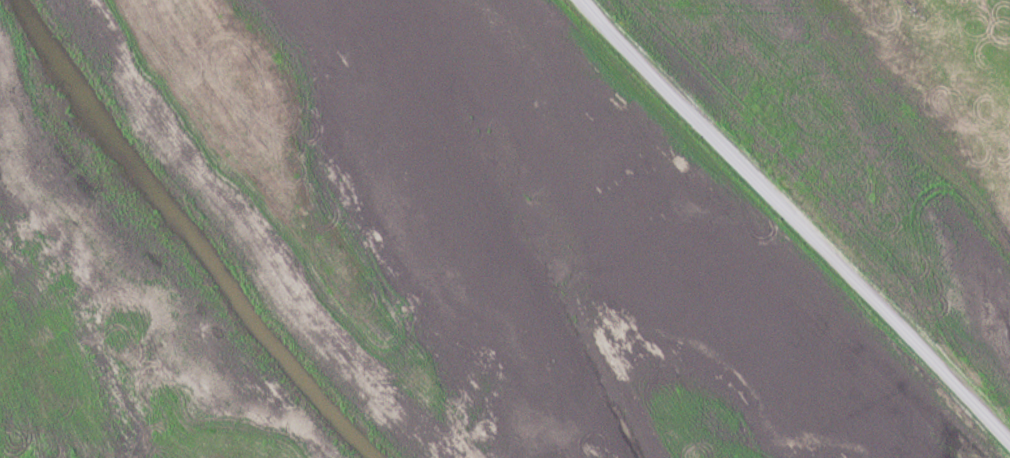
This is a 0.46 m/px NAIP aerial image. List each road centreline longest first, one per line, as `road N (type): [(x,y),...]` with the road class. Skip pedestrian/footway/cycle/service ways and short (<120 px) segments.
road 1 (residential): [(1009,442),(577,0)]

